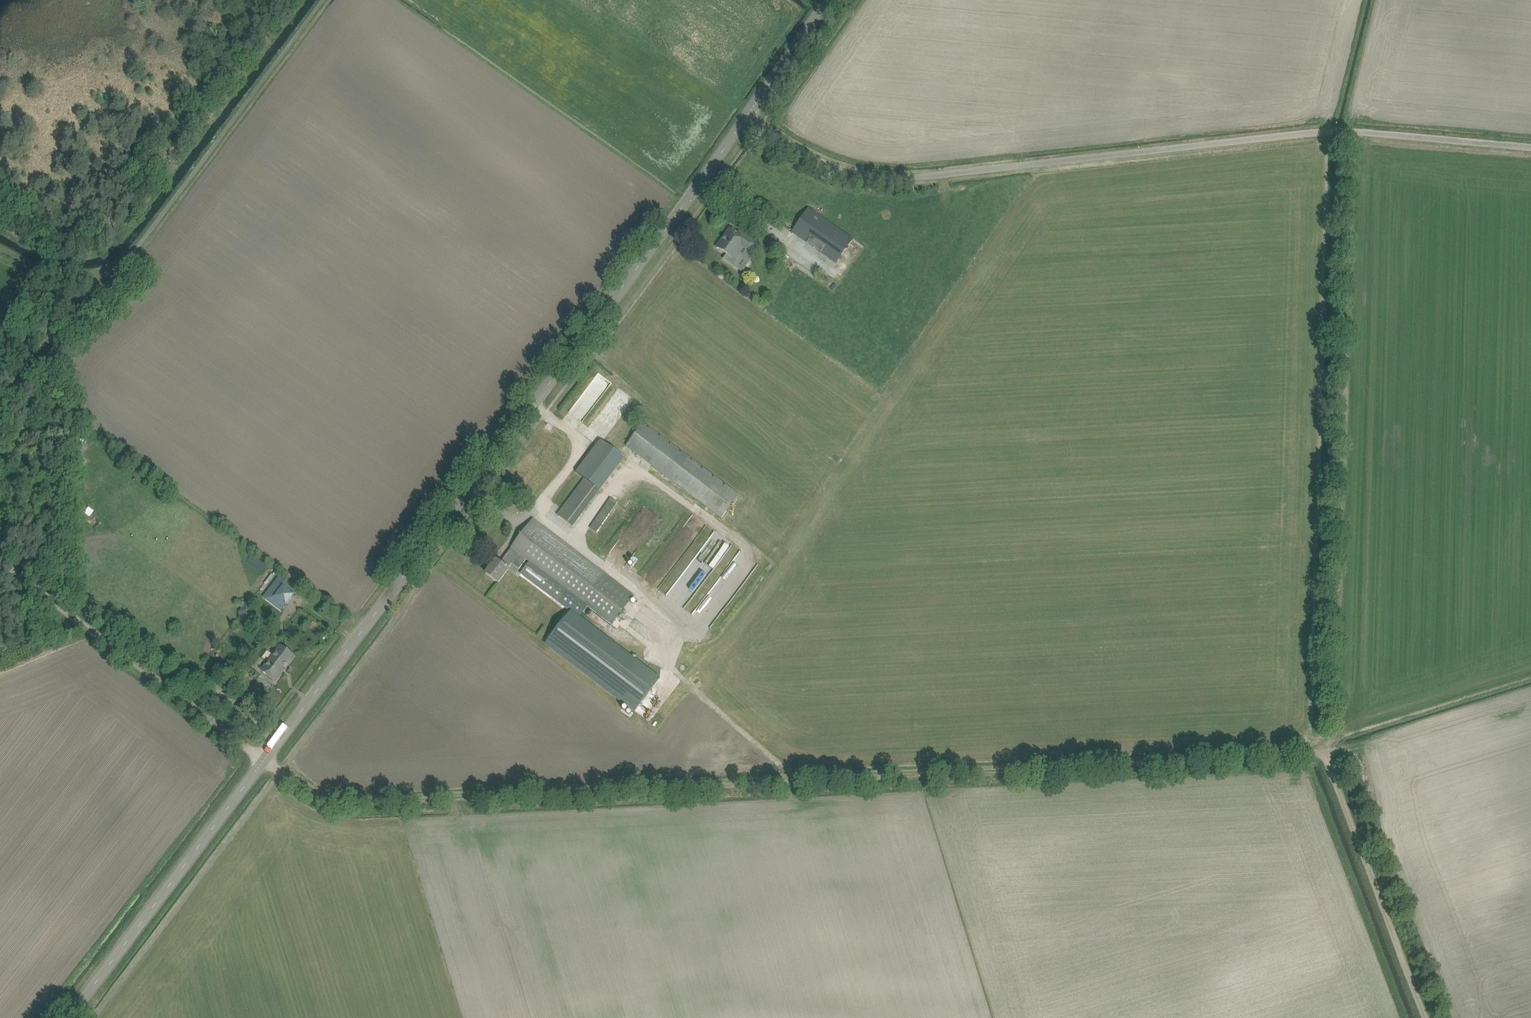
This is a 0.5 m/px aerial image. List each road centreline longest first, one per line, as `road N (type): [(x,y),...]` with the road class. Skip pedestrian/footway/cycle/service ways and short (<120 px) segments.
road 1 (track): [(1422,1017),(1320,755),(330,801),(263,762)]
road 2 (tertiary): [(747,116),(69,1017)]
road 3 (unclassified): [(1530,148),(1303,133),(877,176),(799,150),(747,116)]
road 4 (track): [(0,564),(263,762)]
road 5 (tertiary): [(830,0),(747,116)]

